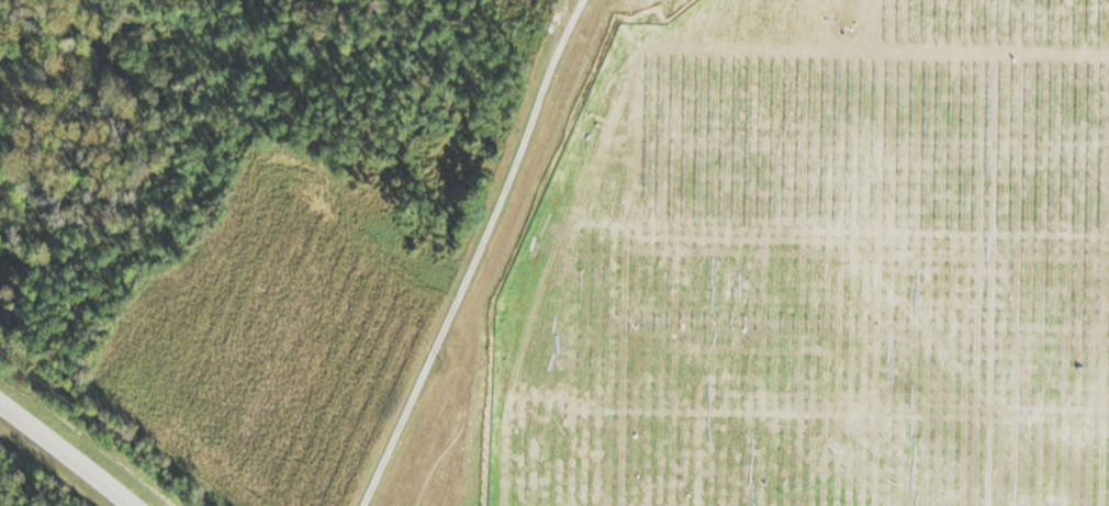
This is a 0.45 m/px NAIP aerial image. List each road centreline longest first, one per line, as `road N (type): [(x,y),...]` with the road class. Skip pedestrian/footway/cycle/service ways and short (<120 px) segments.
road 1 (secondary): [(129,505),(0,405)]

